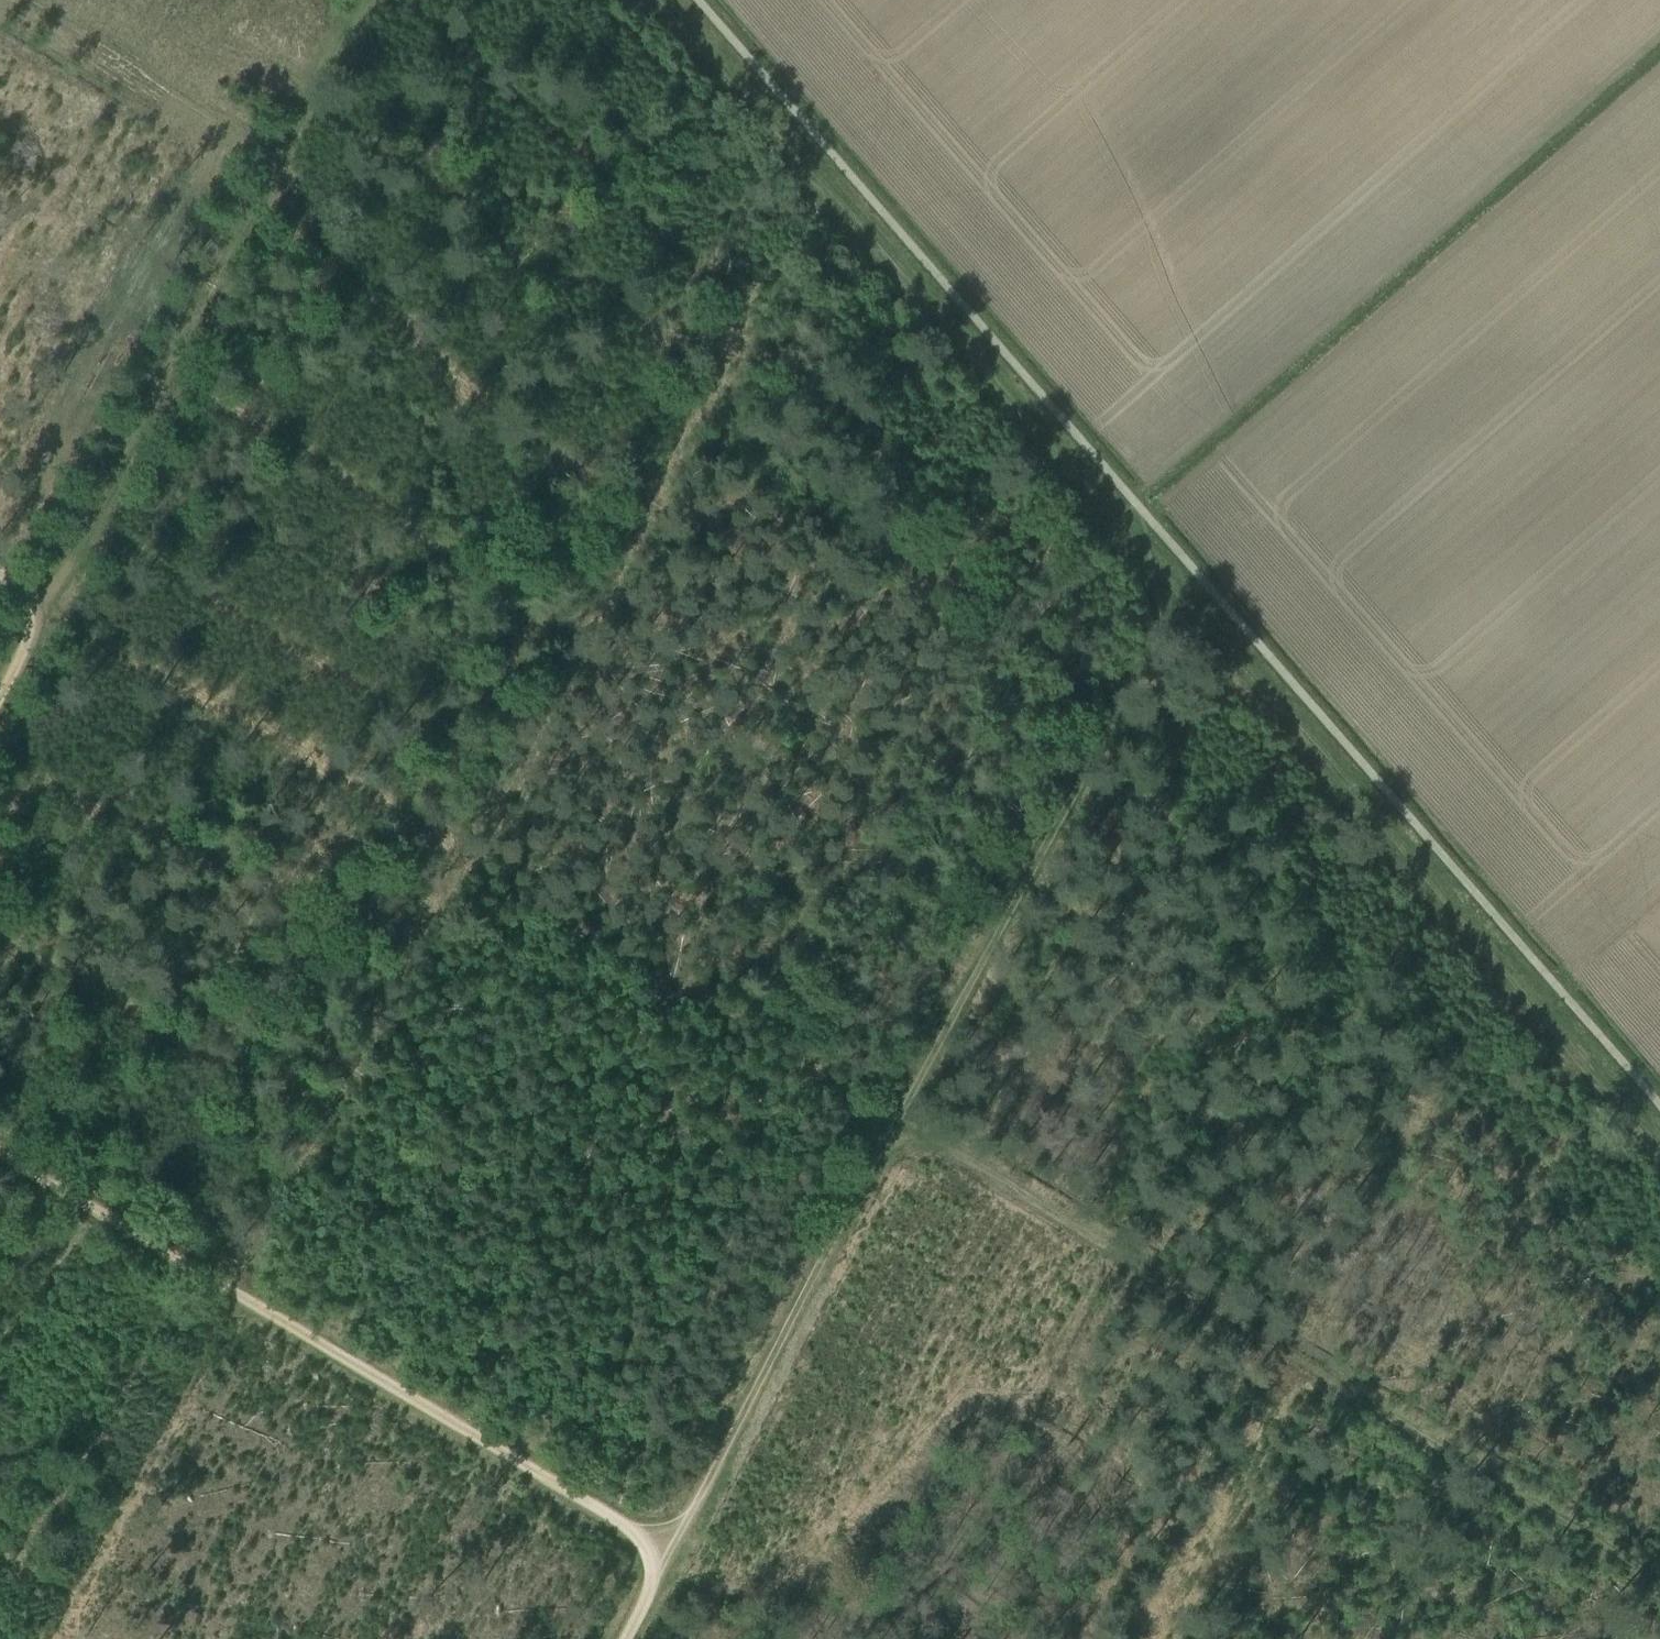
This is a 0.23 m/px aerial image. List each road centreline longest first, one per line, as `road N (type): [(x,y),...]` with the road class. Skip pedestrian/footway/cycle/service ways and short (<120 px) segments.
road 1 (track): [(664,0),(1173,600)]
road 2 (track): [(0,1157),(669,1549)]
road 3 (track): [(1173,600),(1659,1165)]
road 4 (track): [(893,1119),(1173,600)]
road 5 (track): [(669,1549),(893,1119)]
road 6 (track): [(41,613),(267,185)]

